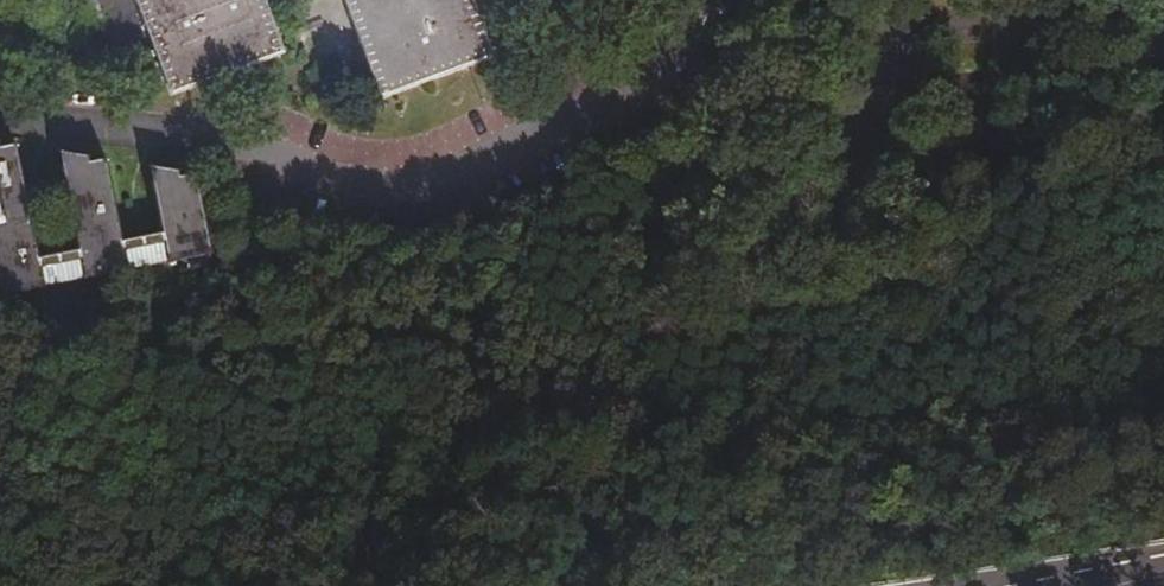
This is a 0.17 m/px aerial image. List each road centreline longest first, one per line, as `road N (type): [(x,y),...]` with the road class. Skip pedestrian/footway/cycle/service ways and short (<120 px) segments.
road 1 (track): [(678,406),(794,395),(993,405),(1163,367)]

